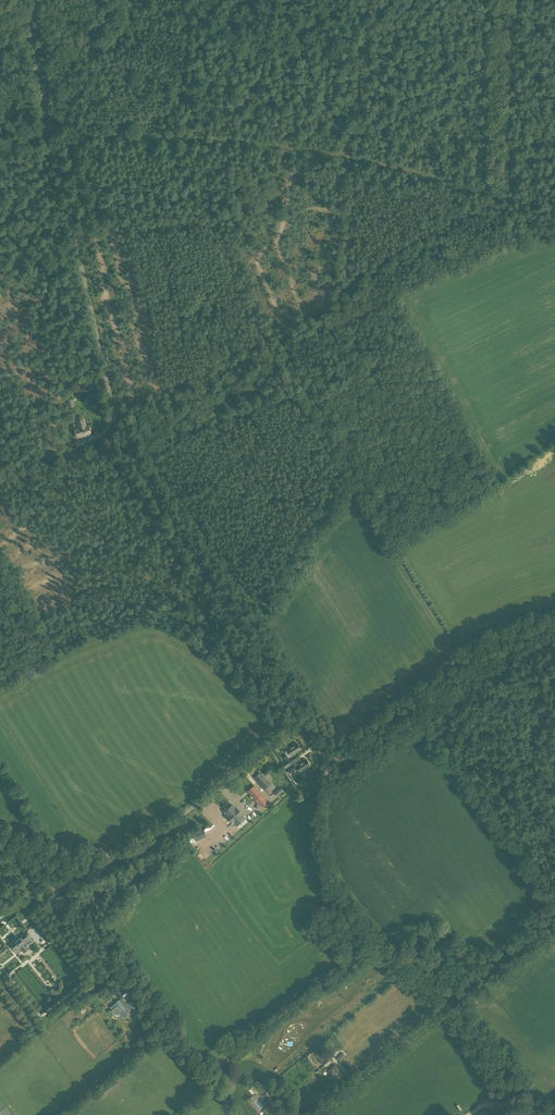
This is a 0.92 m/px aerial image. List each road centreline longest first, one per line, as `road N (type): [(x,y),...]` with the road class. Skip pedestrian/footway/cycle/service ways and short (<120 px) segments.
road 1 (unclassified): [(301,720),(121,435),(49,135)]
road 2 (track): [(115,414),(335,300),(369,0)]
road 3 (track): [(49,135),(207,135),(493,195)]
road 4 (unclassified): [(0,914),(153,834),(301,720)]
road 5 (unclassified): [(446,1005),(358,925),(327,879),(315,832),(326,762),(301,720)]
road 6 (track): [(326,762),(348,757),(554,623)]
road 7 (track): [(506,0),(493,195)]
road 8 (unclassified): [(317,1114),(446,1005)]
road 9 (track): [(446,1005),(554,915)]
road 10 (unclassified): [(49,135),(24,0)]
road 11 (unclassified): [(521,1114),(446,1005)]

